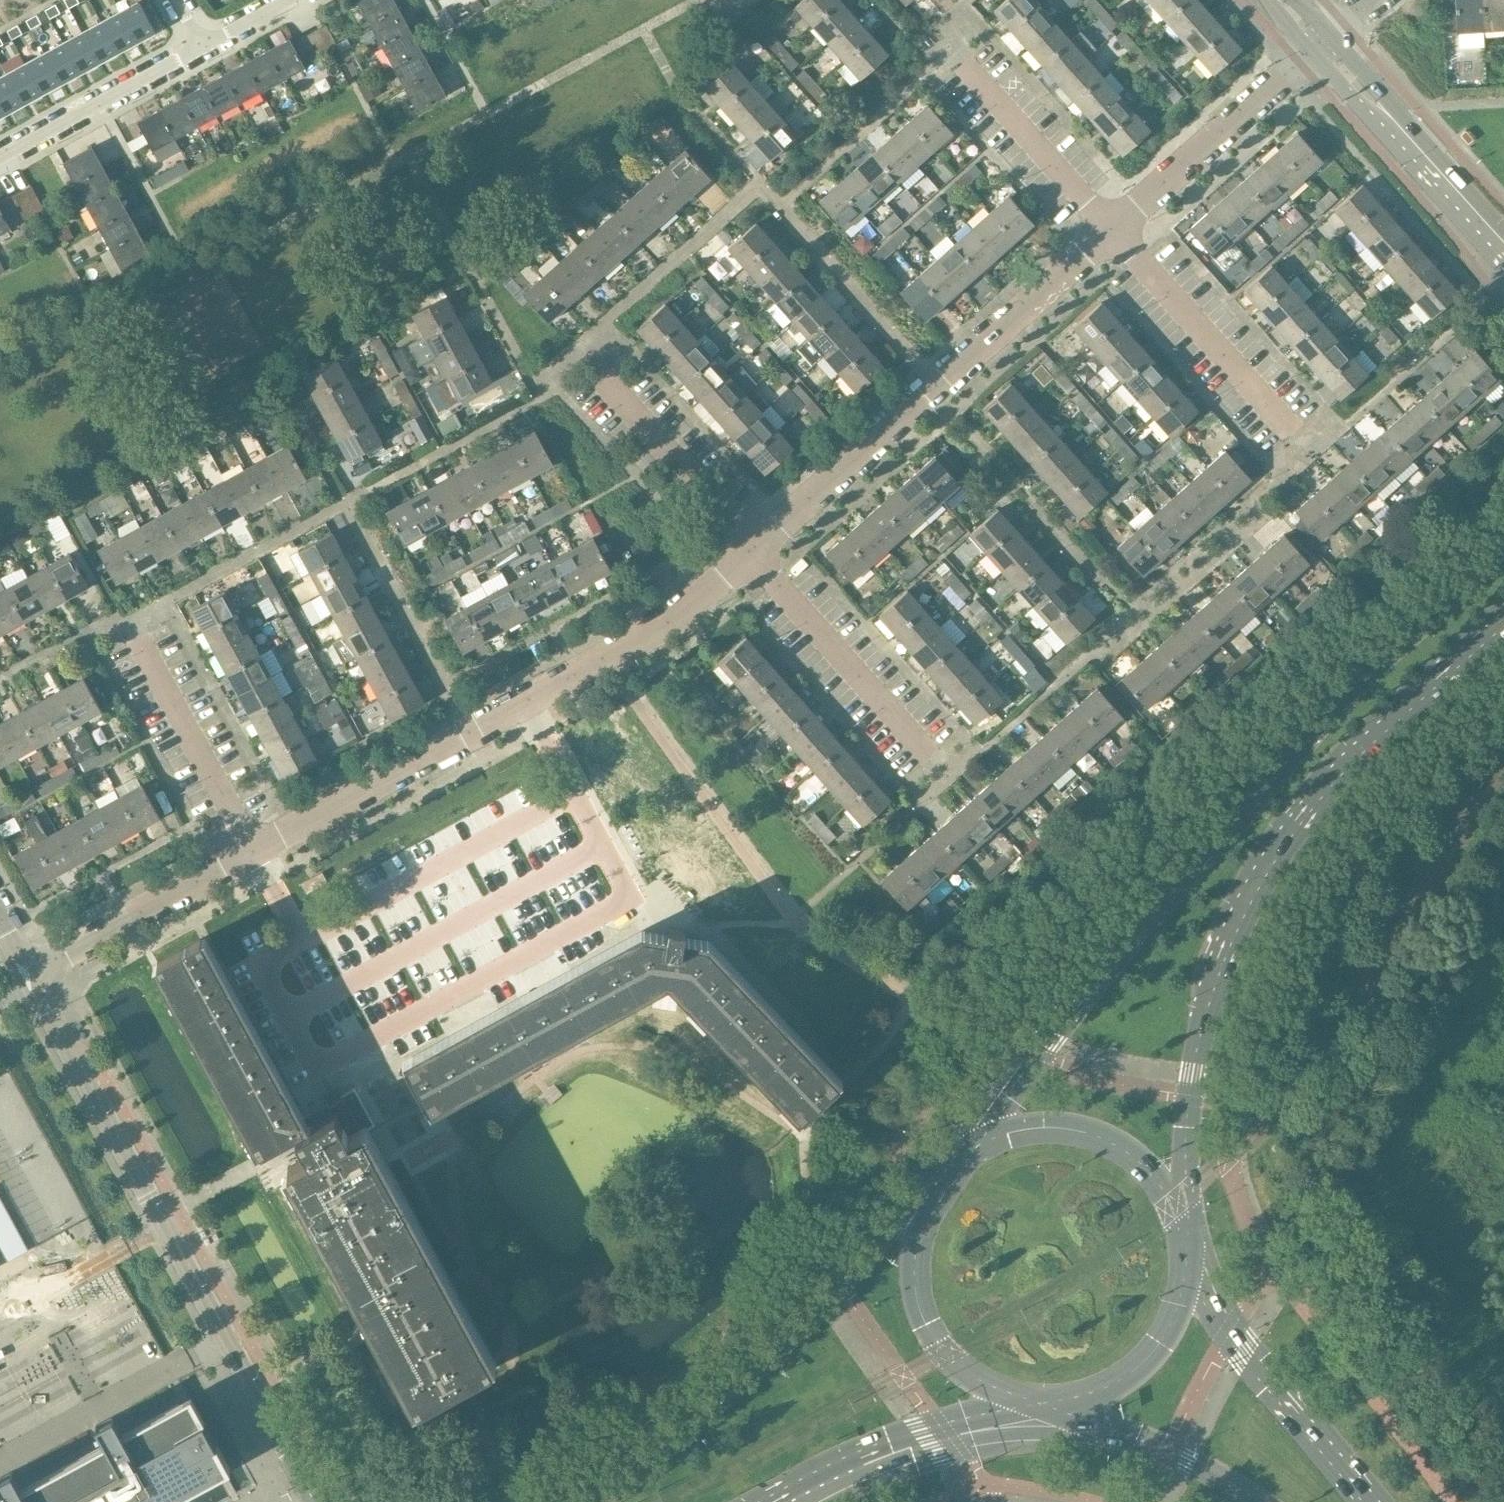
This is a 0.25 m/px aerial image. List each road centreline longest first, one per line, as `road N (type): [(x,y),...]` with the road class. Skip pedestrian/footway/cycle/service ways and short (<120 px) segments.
road 1 (secondary): [(1503,550),(1298,738),(1187,856),(1037,1039),(968,1152)]
road 2 (secondary): [(1185,1233),(1202,994),(1269,864),(1327,780),(1503,618)]
road 3 (residential): [(314,1501),(27,975)]
road 4 (residential): [(252,851),(665,628),(752,555)]
road 5 (residential): [(752,555),(1112,231)]
road 6 (secondary): [(939,1183),(787,1343),(586,1501)]
road 7 (secondary): [(1364,1501),(1242,1351),(1187,1261)]
road 8 (secondary): [(760,1501),(880,1444),(1032,1403)]
road 9 (secondary): [(939,1183),(923,1209),(911,1268),(925,1326),(973,1382),(1032,1403)]
road 10 (residential): [(1112,231),(1319,45)]
road 11 (tertiary): [(1503,247),(1319,45)]
road 12 (secondary): [(1185,1233),(1156,1180),(1104,1139),(1076,1130),(1020,1130),(968,1152)]
road 13 (residential): [(1291,431),(1112,231)]
road 14 (residential): [(927,756),(752,555)]
road 15 (residential): [(27,975),(252,851)]
road 16 (residential): [(252,851),(137,640)]
road 17 (residential): [(752,555),(598,373)]
road 18 (residential): [(0,156),(201,48)]
road 19 (secondary): [(1054,1404),(1256,1501)]
road 20 (residential): [(1112,231),(963,65)]
road 21 (secondary): [(1054,1404),(1136,1371),(1172,1325),(1187,1261)]

